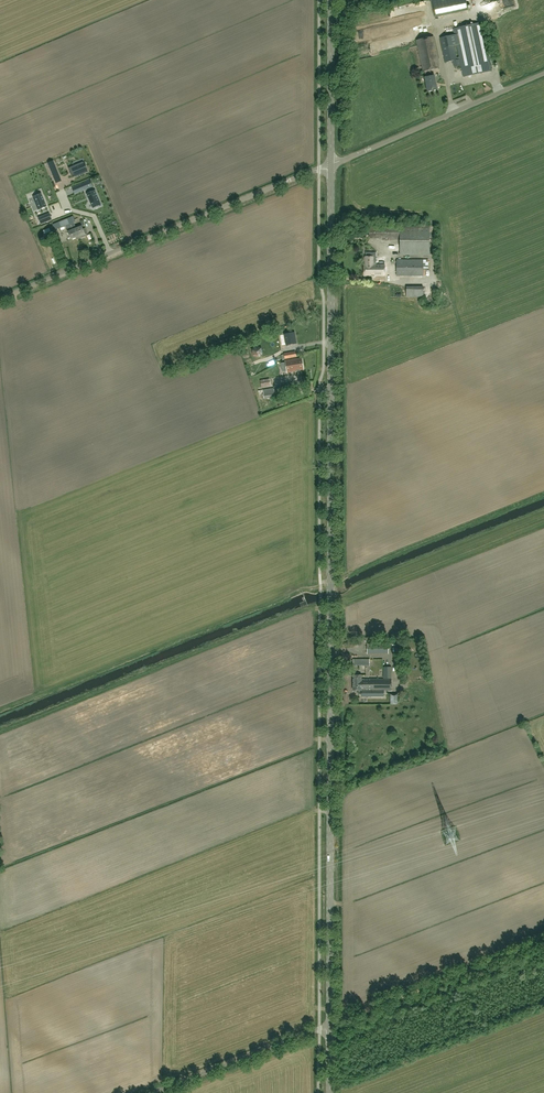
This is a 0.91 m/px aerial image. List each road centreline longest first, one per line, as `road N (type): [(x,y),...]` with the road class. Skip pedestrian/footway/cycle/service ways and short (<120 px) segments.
road 1 (secondary): [(331,1027),(331,166)]
road 2 (unclassified): [(0,298),(331,166)]
road 3 (unclassified): [(331,166),(543,74)]
road 4 (track): [(331,1027),(543,944)]
road 5 (unclassified): [(151,1092),(331,1027)]
road 6 (secondary): [(331,166),(331,0)]

